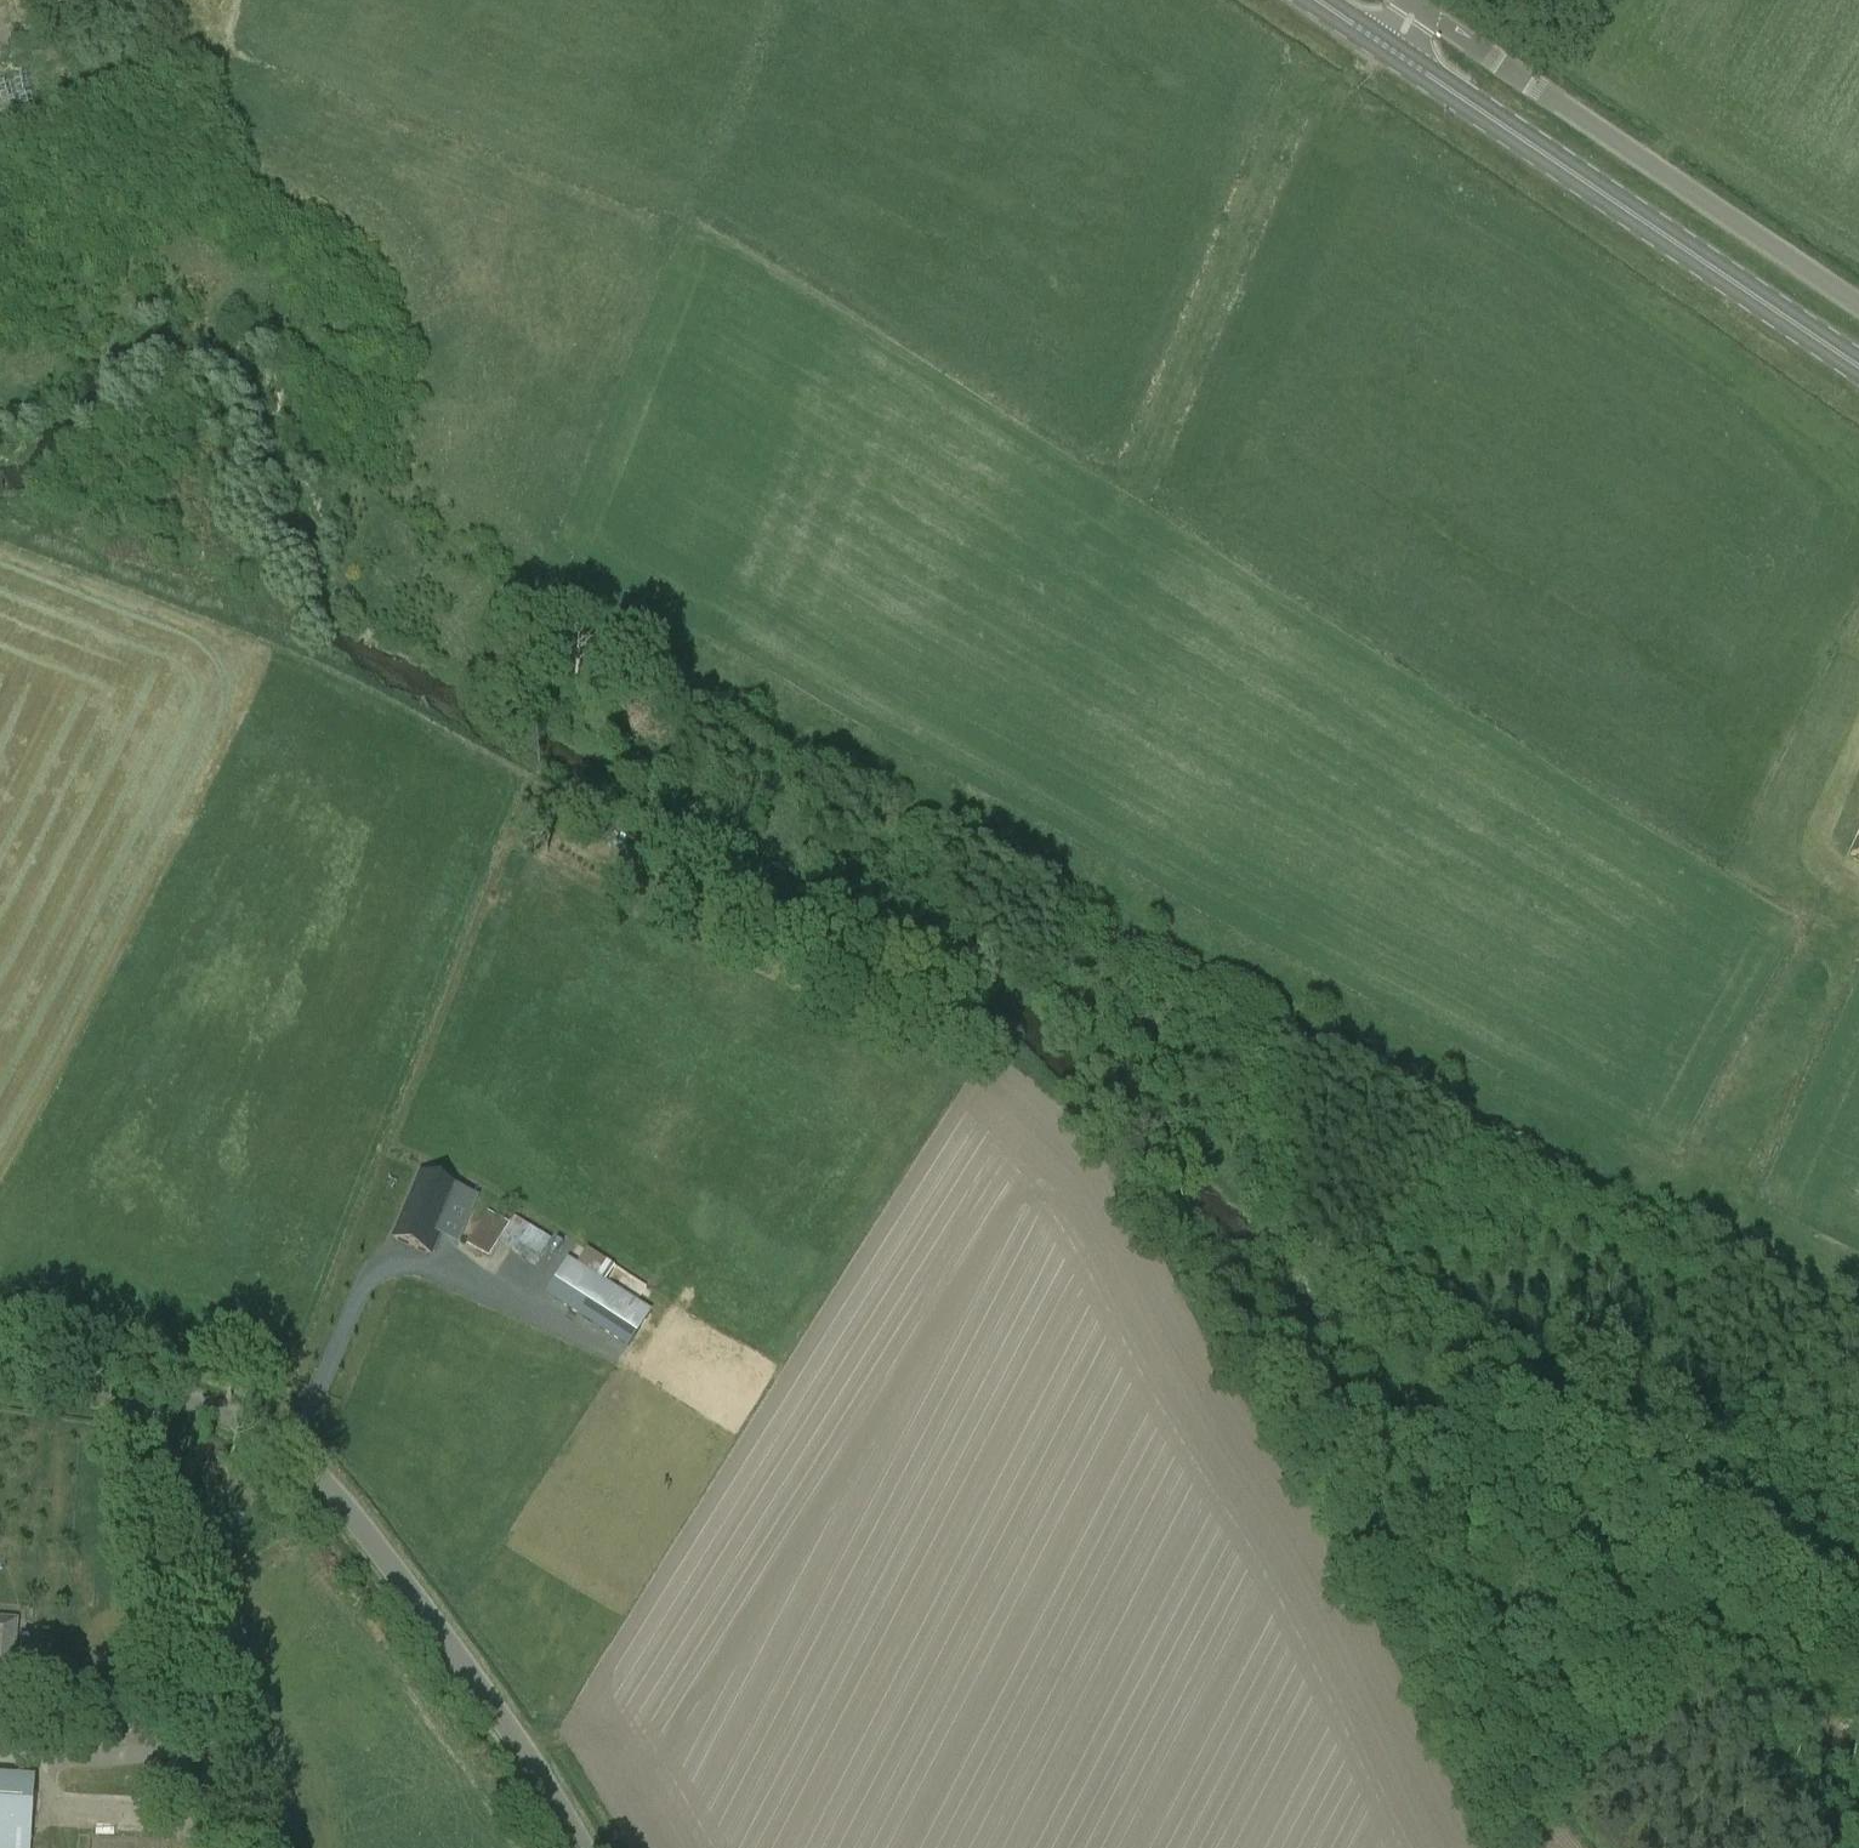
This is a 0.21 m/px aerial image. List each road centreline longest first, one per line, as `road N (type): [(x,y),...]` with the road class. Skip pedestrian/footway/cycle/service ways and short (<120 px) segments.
road 1 (tertiary): [(580,1847),(401,1576),(333,1487),(275,1431),(208,1406),(0,1366)]
road 2 (primary): [(1858,369),(1388,48)]
road 3 (unclassified): [(1858,305),(1414,6)]

